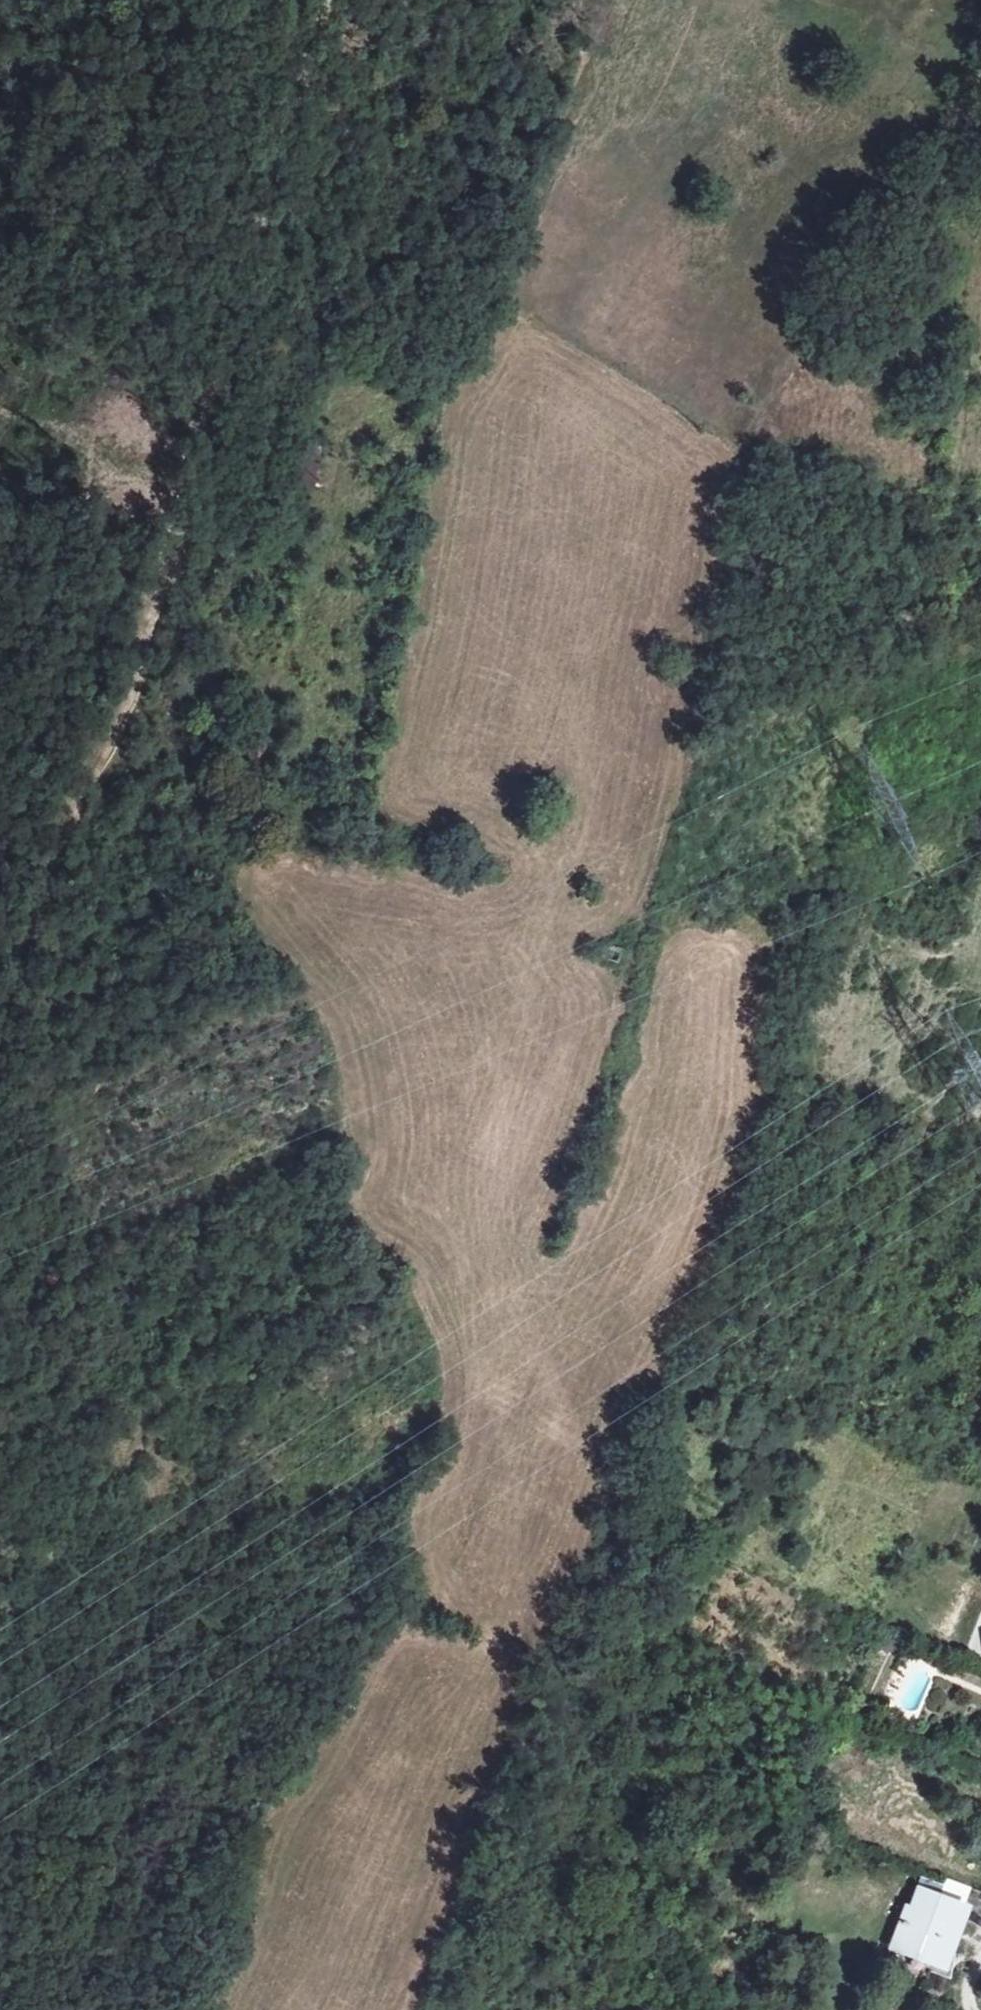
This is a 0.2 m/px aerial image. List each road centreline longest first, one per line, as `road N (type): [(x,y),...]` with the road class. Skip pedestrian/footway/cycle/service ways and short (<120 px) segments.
road 1 (track): [(323,0),(211,387)]

